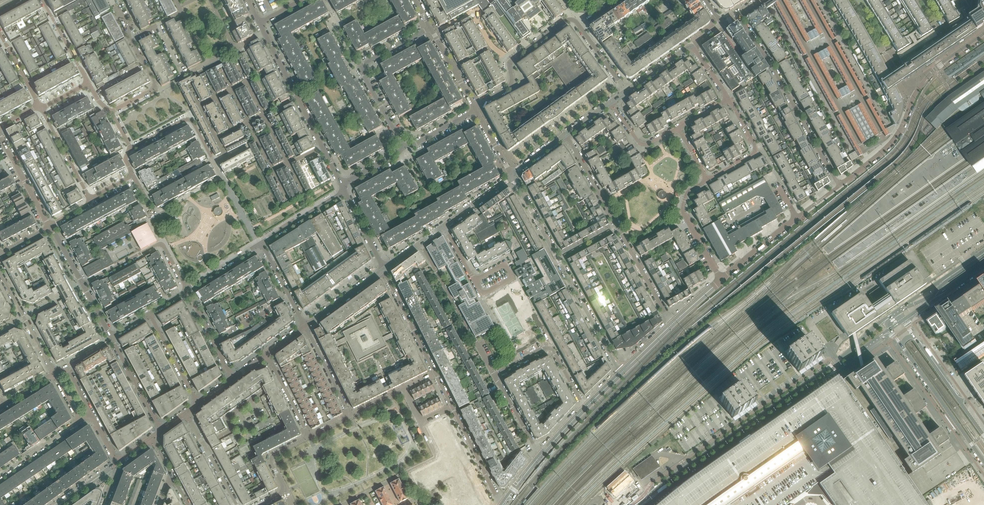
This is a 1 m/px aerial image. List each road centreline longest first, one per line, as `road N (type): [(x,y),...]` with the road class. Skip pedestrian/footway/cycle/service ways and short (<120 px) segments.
road 1 (tertiary): [(885,320),(631,504)]
road 2 (tertiary): [(642,504),(891,330)]
road 3 (residential): [(504,503),(384,269)]
road 4 (residential): [(512,175),(621,373)]
road 5 (residential): [(542,454),(495,378),(551,346),(585,408)]
road 6 (residential): [(673,323),(566,134)]
road 7 (residential): [(737,15),(839,186)]
road 8 (residential): [(403,147),(359,68),(430,28)]
road 9 (residential): [(579,27),(572,18),(518,56),(512,86),(476,110)]
road 10 (residential): [(492,373),(420,244)]
road 11 (residential): [(308,437),(344,420),(348,409),(305,325)]
road 12 (residential): [(83,286),(161,244),(187,290)]
road 13 (tertiary): [(903,347),(983,461)]
road 14 (residential): [(322,147),(259,23)]
road 15 (residential): [(721,279),(683,211),(688,192),(708,180)]
road 16 (residential): [(213,163),(189,118),(129,150)]

